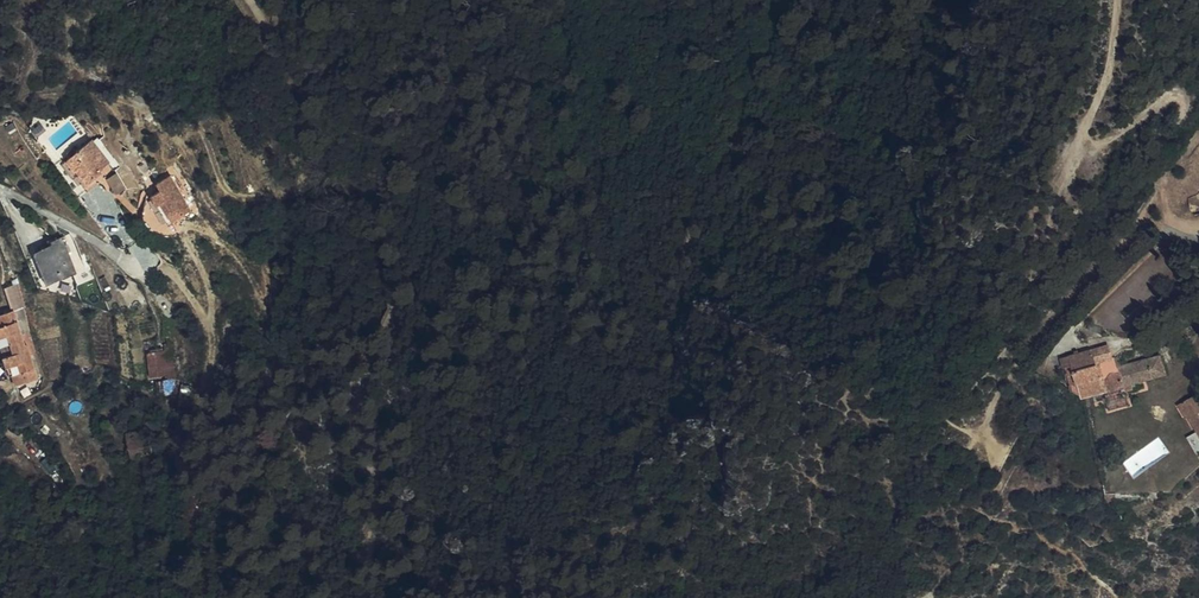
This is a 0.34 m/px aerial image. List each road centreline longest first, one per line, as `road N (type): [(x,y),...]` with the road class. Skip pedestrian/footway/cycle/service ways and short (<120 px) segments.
road 1 (track): [(1171,224),(1159,154),(1184,110),(1182,95),(1108,139),(1082,143),(1109,67),(1118,0)]
road 2 (track): [(1164,209),(1059,305),(979,436)]

